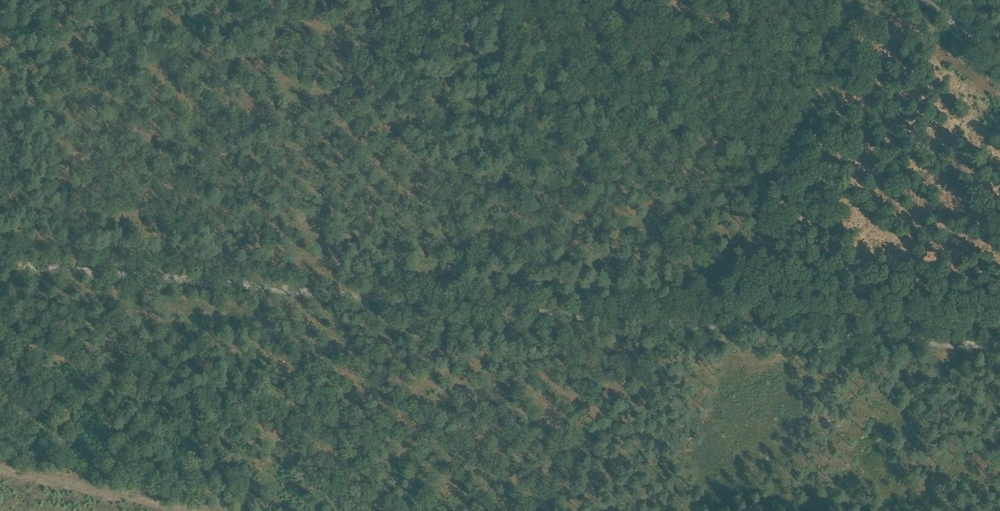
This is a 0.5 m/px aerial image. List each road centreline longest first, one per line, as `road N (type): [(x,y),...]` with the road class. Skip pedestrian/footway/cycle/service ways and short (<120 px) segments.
road 1 (track): [(0,263),(700,330)]
road 2 (track): [(592,510),(700,330)]

